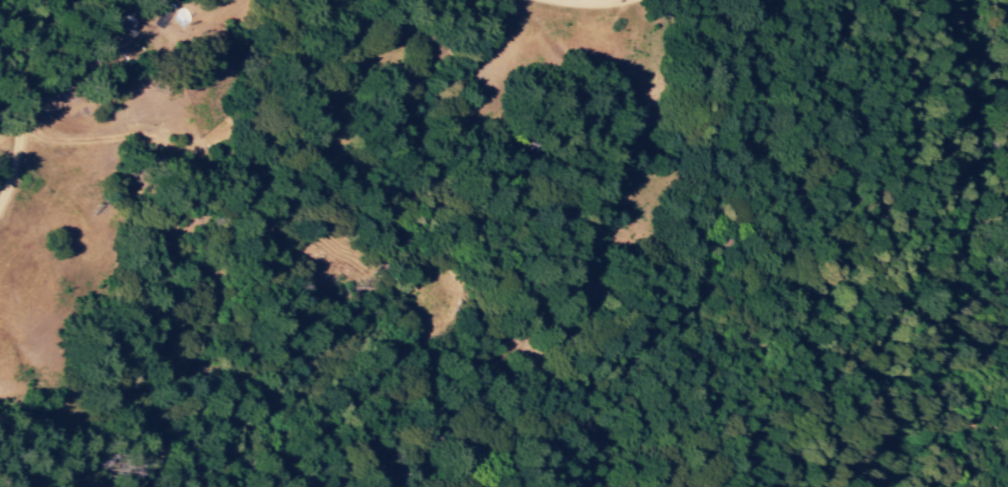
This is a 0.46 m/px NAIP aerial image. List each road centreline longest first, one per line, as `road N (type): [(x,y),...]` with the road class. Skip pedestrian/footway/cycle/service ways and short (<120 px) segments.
road 1 (track): [(73,0),(33,55),(28,136),(0,216)]

